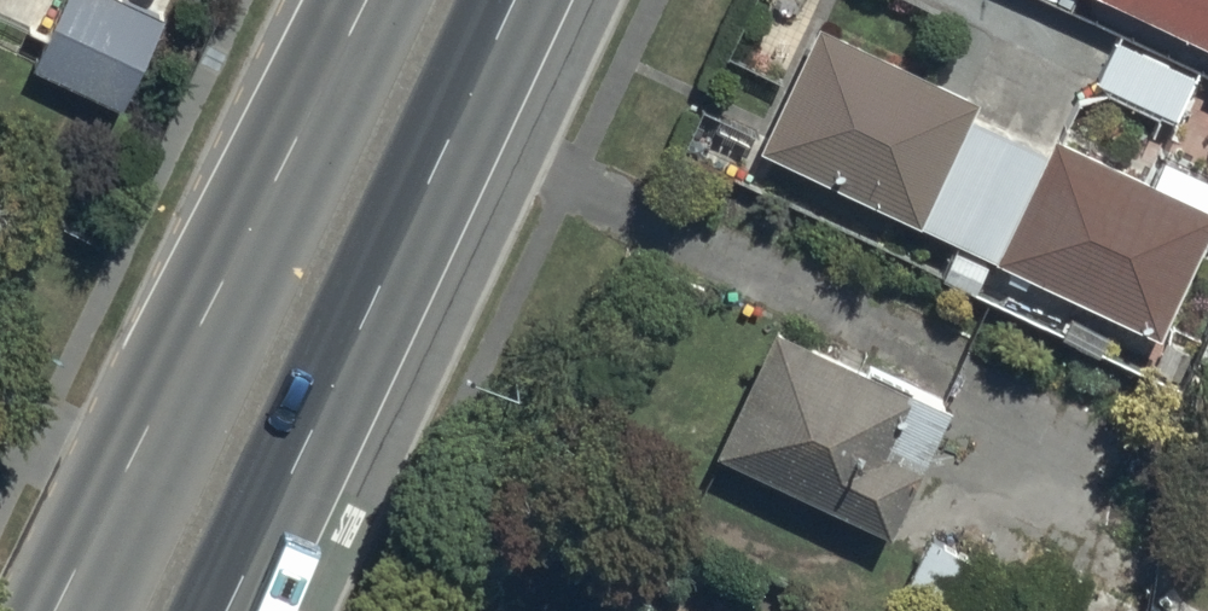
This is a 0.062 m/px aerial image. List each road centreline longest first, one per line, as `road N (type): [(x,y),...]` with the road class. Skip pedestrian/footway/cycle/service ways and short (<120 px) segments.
road 1 (secondary): [(50,610),(340,0)]
road 2 (secondary): [(513,0),(225,610)]

